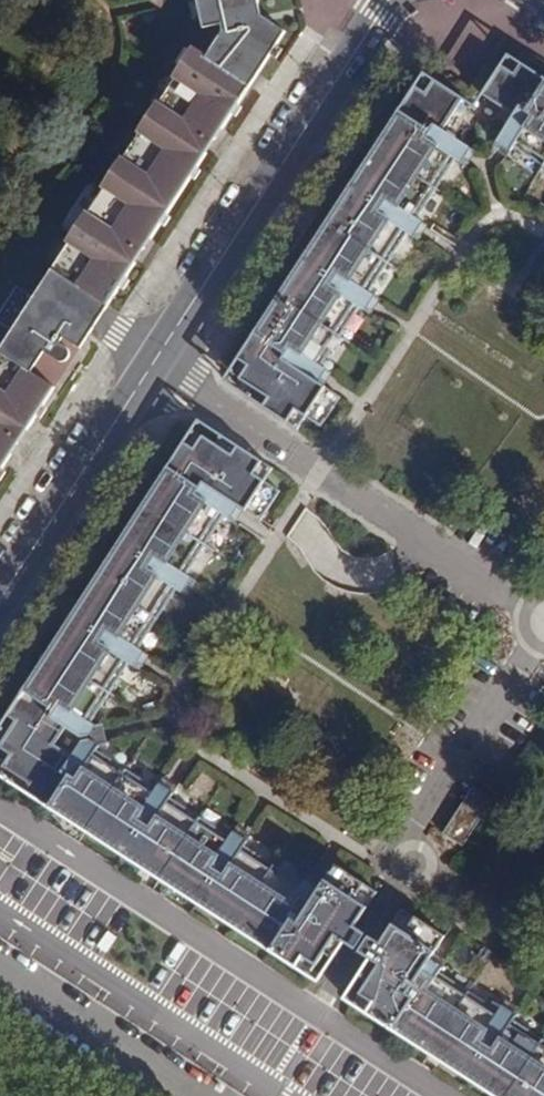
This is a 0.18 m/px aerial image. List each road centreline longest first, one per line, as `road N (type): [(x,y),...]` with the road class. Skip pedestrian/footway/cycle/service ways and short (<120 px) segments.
road 1 (tertiary): [(0,599),(390,0)]
road 2 (residential): [(0,958),(211,1095)]

